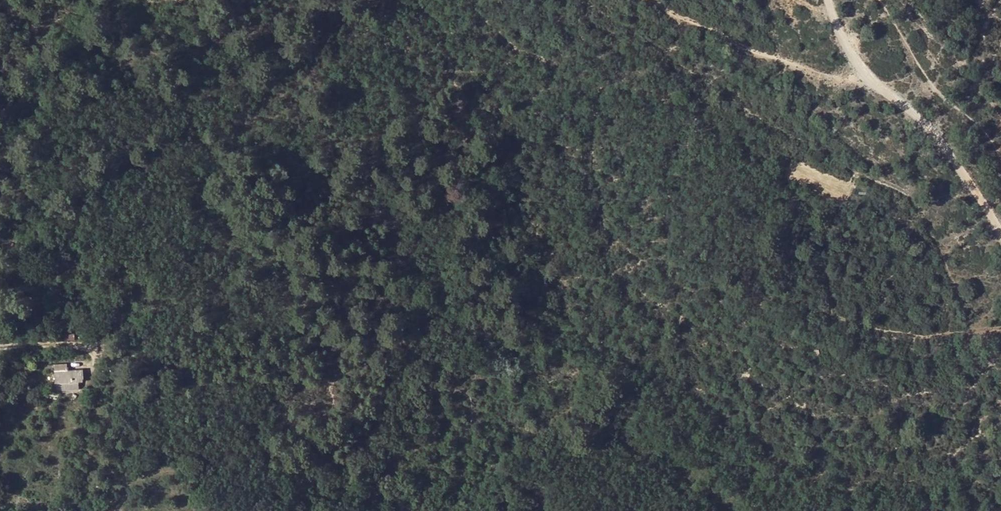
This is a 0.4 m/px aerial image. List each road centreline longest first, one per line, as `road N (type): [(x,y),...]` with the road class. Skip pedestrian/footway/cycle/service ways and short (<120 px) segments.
road 1 (track): [(1000,242),(939,139),(851,68),(827,0)]

